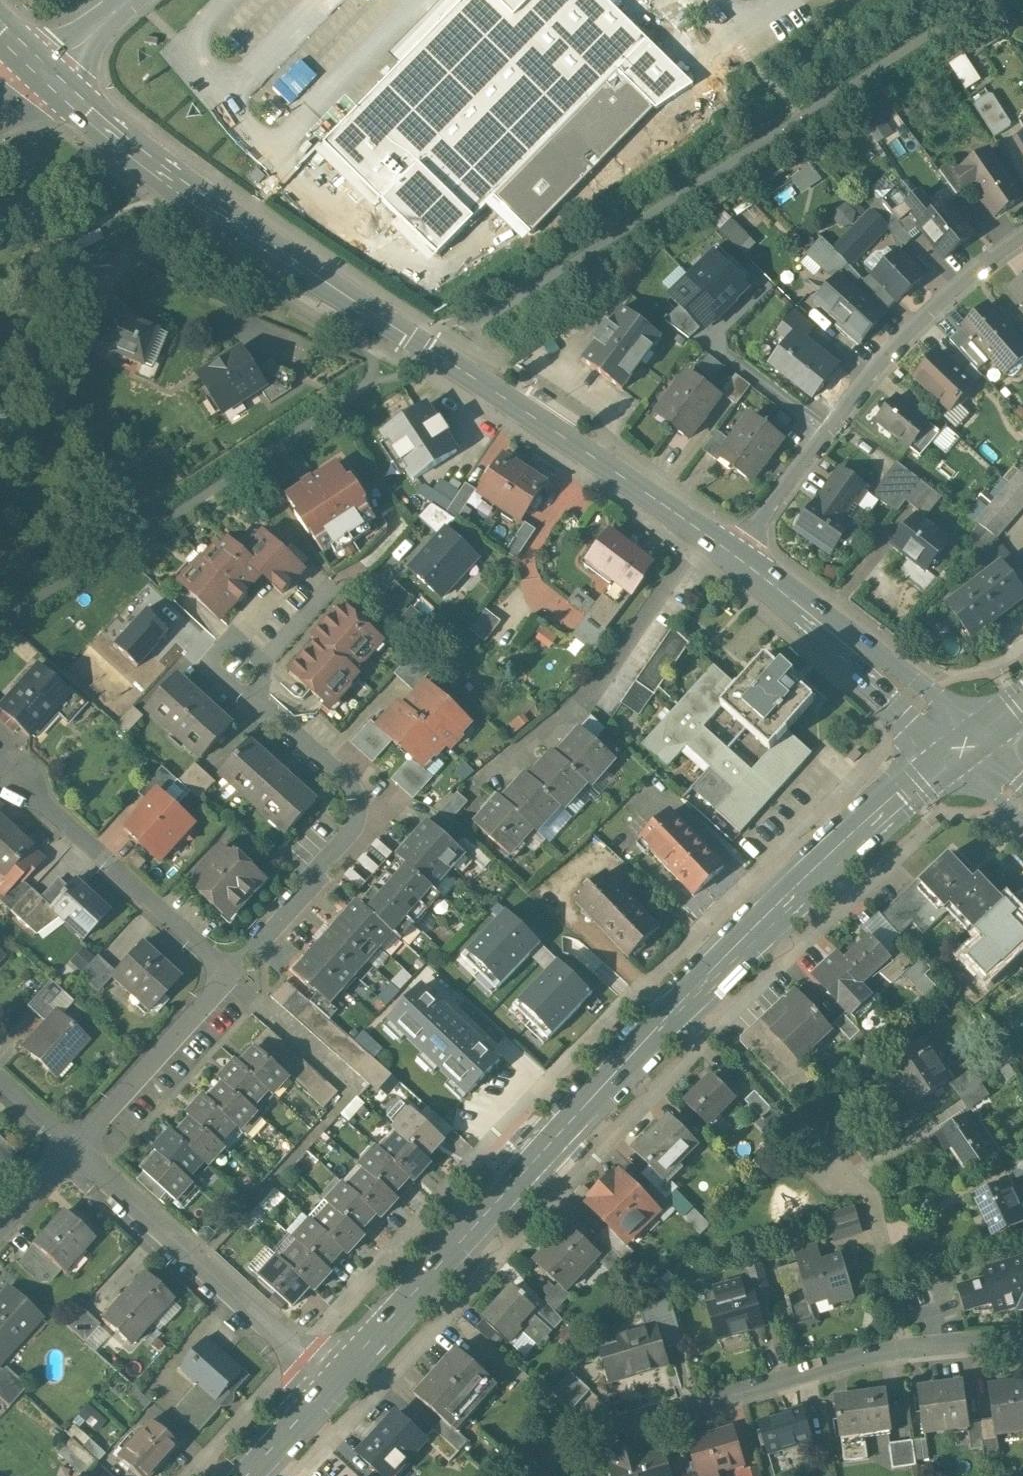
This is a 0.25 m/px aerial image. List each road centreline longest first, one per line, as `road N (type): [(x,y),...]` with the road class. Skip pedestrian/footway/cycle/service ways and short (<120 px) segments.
road 1 (secondary): [(332,1383),(685,1002),(960,749)]
road 2 (secondary): [(733,554),(592,452),(267,242),(46,69)]
road 3 (residential): [(733,554),(961,280),(1022,237)]
road 4 (residential): [(904,1348),(594,1435),(561,1413)]
road 5 (residential): [(231,972),(357,830),(362,805),(350,785),(259,706)]
road 6 (residential): [(332,1383),(75,1148)]
road 7 (residential): [(231,972),(0,766)]
road 8 (secondary): [(960,749),(733,554)]
road 9 (residential): [(904,1348),(873,1198),(815,1136)]
road 10 (residential): [(75,1148),(231,972)]
road 11 (residential): [(259,706),(209,663),(233,636),(265,664)]
road 12 (secondary): [(247,1475),(332,1383)]

